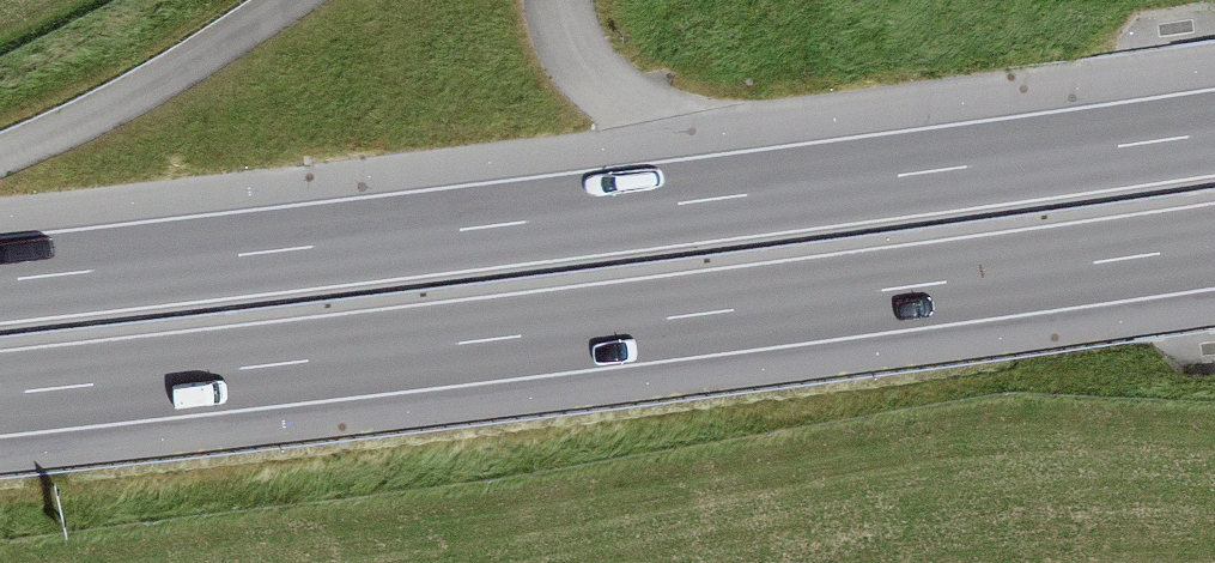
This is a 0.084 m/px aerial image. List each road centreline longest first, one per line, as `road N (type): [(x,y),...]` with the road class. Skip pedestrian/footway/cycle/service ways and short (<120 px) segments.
road 1 (motorway): [(0,393),(1214,246)]
road 2 (motorway): [(1214,134),(0,281)]

